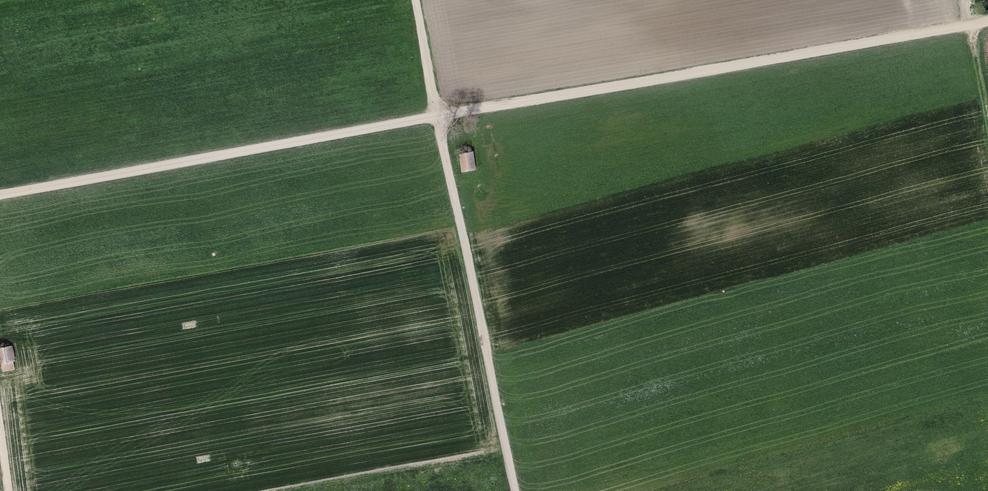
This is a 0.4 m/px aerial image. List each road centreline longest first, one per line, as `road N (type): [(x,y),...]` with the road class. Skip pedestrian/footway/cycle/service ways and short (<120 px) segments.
road 1 (track): [(0,194),(981,26)]
road 2 (track): [(416,0),(515,490)]

